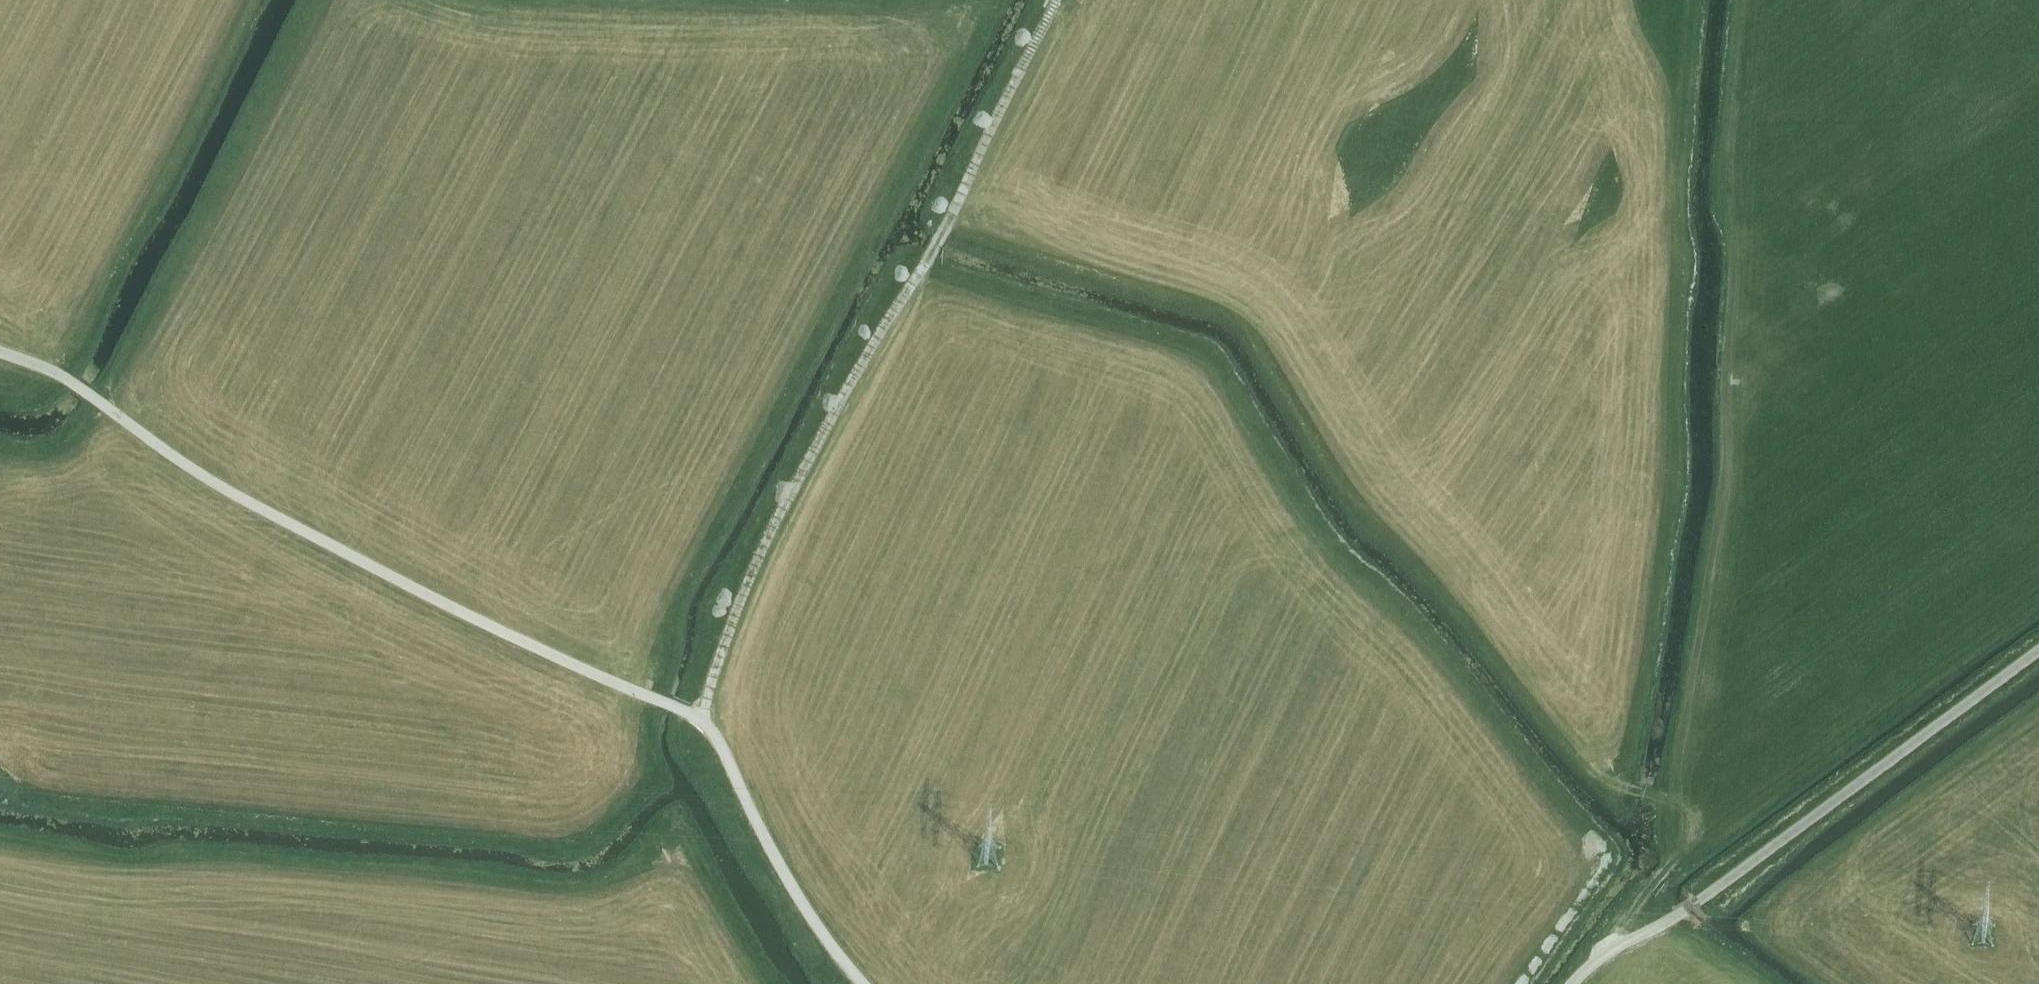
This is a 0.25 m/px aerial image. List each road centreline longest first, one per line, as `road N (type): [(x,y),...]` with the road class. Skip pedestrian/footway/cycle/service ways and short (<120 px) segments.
road 1 (track): [(864,983),(787,876),(702,720),(504,631),(237,495),(56,371),(0,350)]
road 2 (track): [(702,720),(752,571),(785,502),(928,261),(1052,0)]

